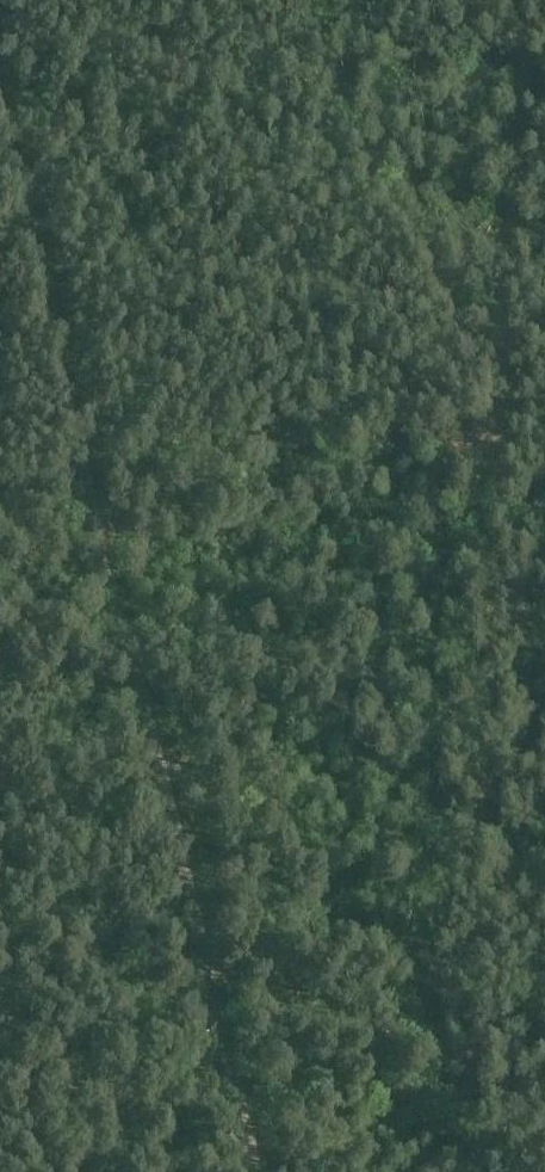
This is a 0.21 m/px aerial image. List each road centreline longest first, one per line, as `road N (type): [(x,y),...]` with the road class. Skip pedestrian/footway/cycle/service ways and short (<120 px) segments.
road 1 (track): [(544,0),(527,429),(470,1171)]
road 2 (track): [(0,44),(276,1171)]
road 3 (track): [(544,425),(119,524)]

